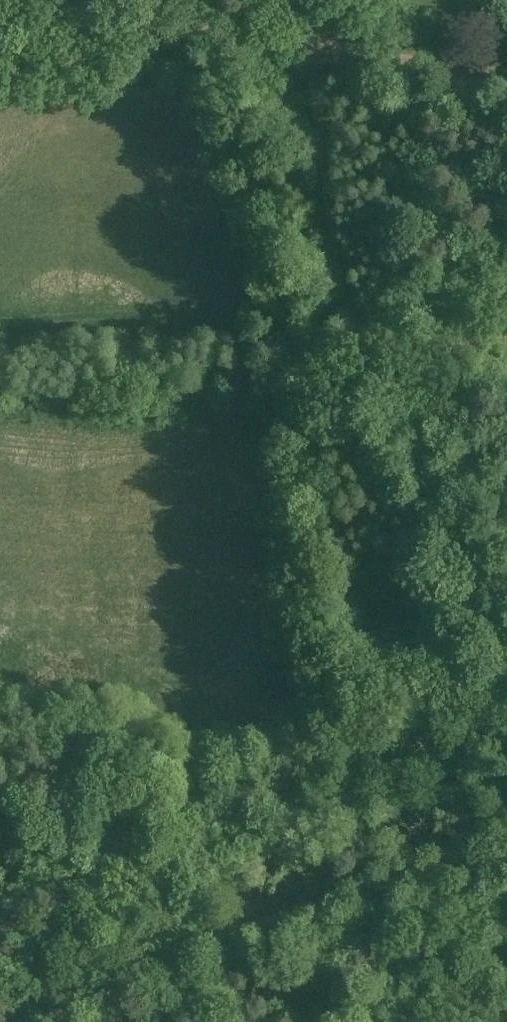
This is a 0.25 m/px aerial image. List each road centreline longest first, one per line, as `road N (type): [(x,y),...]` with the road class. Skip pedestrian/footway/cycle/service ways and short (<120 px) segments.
road 1 (track): [(506,693),(345,325),(317,53),(345,0)]
road 2 (unclassified): [(506,74),(61,0)]
road 3 (track): [(0,815),(101,800),(142,803),(170,819),(354,1021)]
road 4 (track): [(437,1021),(506,806)]

